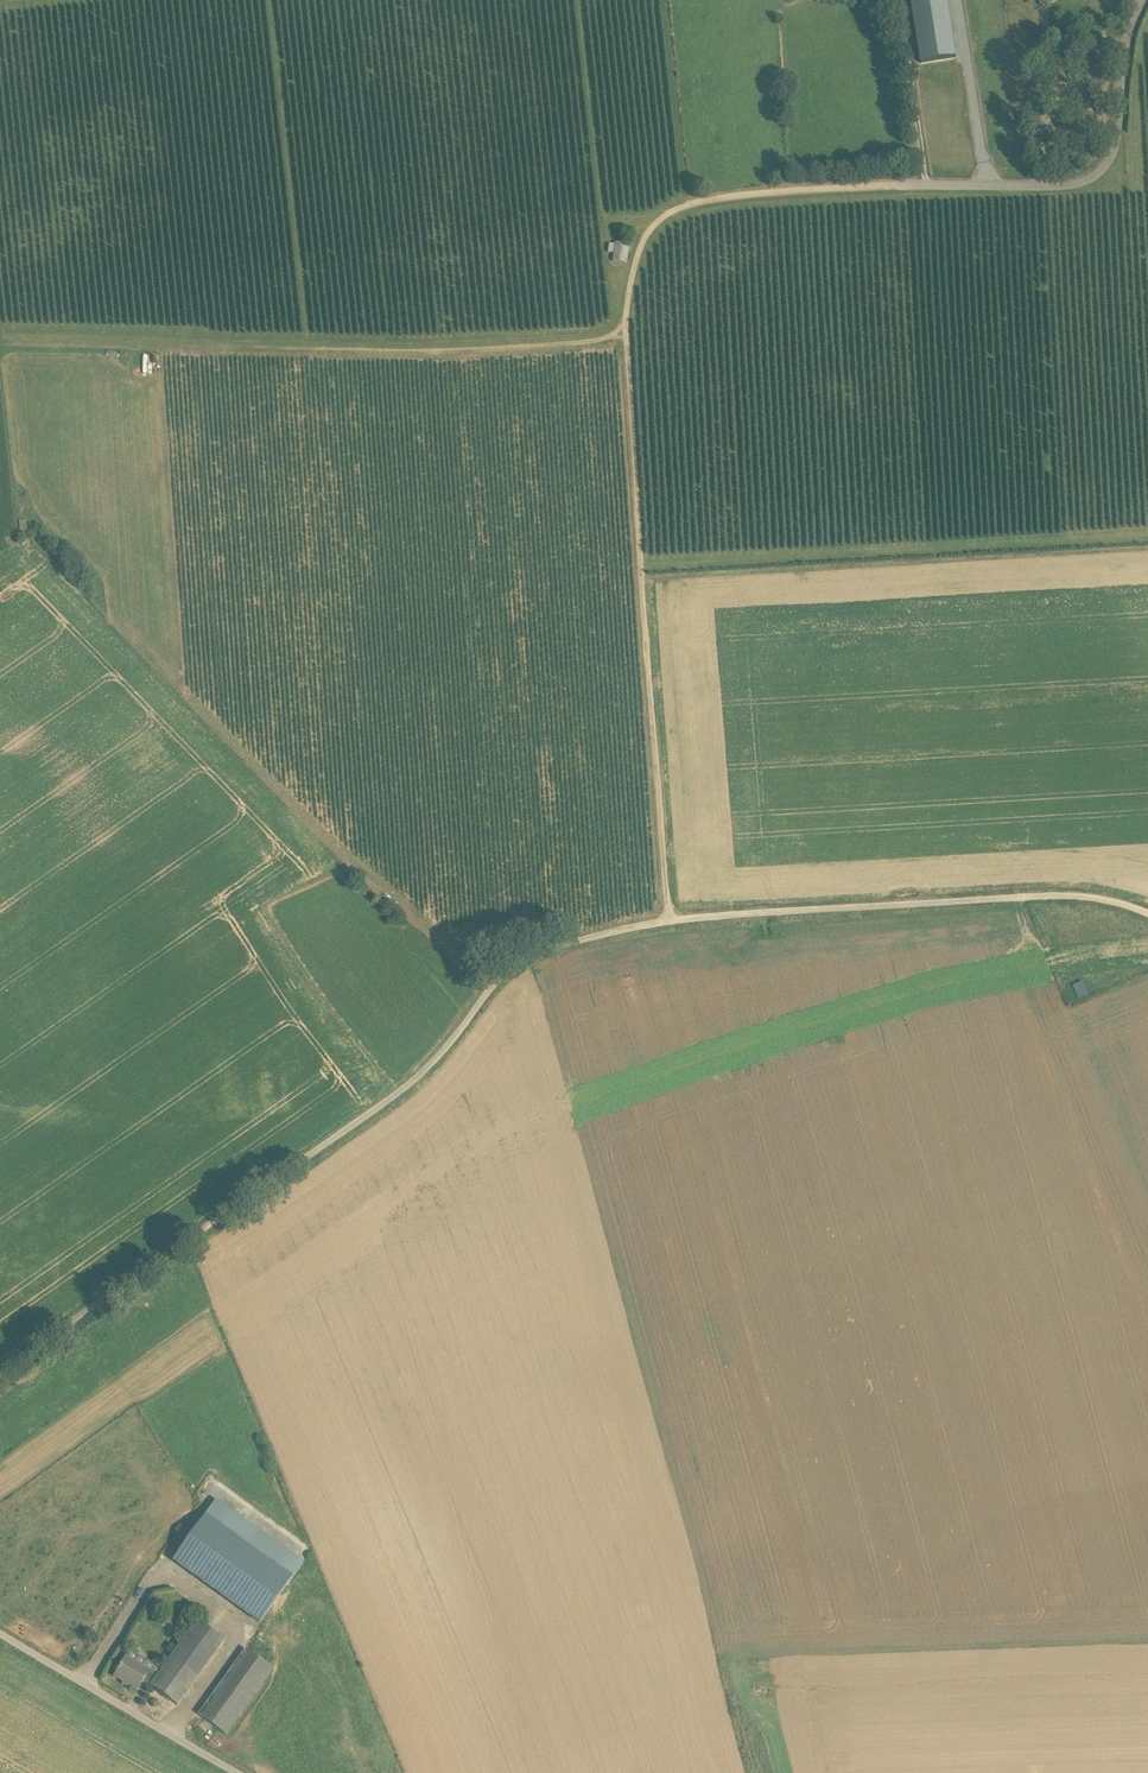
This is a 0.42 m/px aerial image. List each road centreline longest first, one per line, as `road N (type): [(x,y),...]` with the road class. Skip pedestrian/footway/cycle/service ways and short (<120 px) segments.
road 1 (unclassified): [(0,1374),(403,1095),(511,972)]
road 2 (unclassified): [(1147,918),(1074,898),(756,912),(578,940),(511,972)]
road 3 (track): [(20,344),(568,350),(601,344),(628,327)]
road 4 (track): [(628,327),(669,921)]
road 5 (track): [(628,327),(633,284),(654,230),(686,208),(983,185)]
road 6 (unclassified): [(983,185),(1062,189),(1098,178),(1122,135),(1126,63),(1147,0)]
road 7 (unclassified): [(251,1772),(0,1629)]

